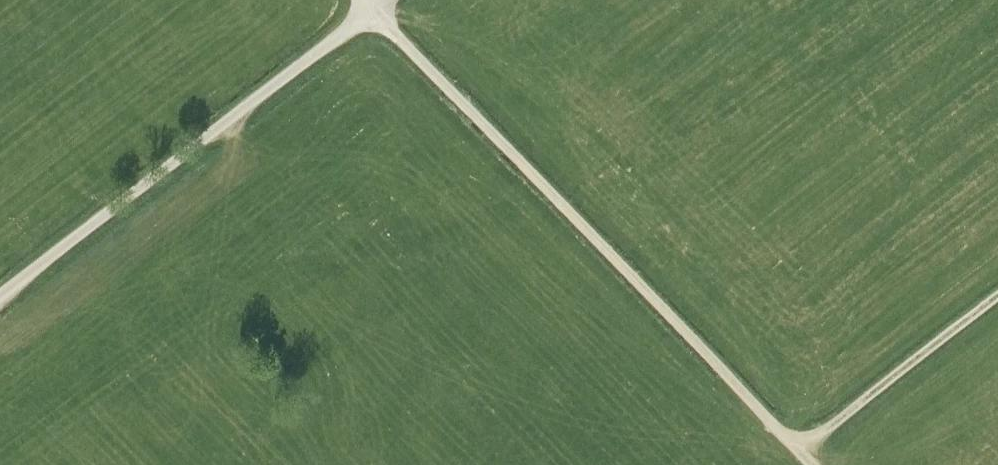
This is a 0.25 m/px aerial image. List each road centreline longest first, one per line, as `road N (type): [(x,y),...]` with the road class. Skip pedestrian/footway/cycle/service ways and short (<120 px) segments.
road 1 (track): [(798,447),(373,8)]
road 2 (track): [(373,8),(0,293)]
road 3 (track): [(997,293),(798,447)]

